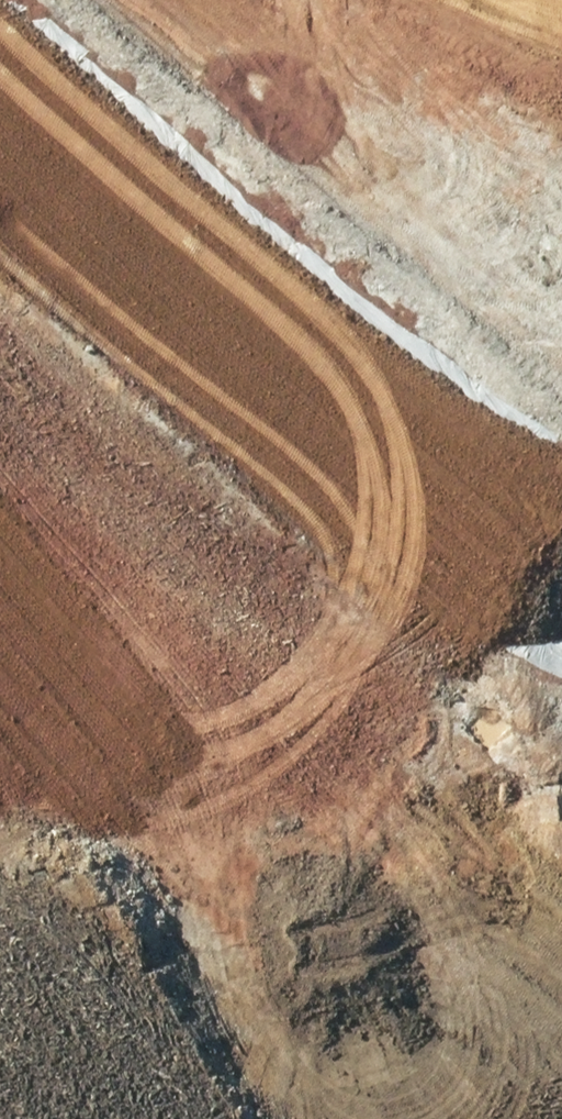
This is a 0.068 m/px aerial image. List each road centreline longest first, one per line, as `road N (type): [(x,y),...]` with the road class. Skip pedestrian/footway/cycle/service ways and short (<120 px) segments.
road 1 (secondary): [(127,0),(143,100),(355,815),(532,1118)]
road 2 (secondary): [(390,1118),(269,910),(87,383),(0,47)]
road 3 (unknown): [(0,142),(481,0)]

